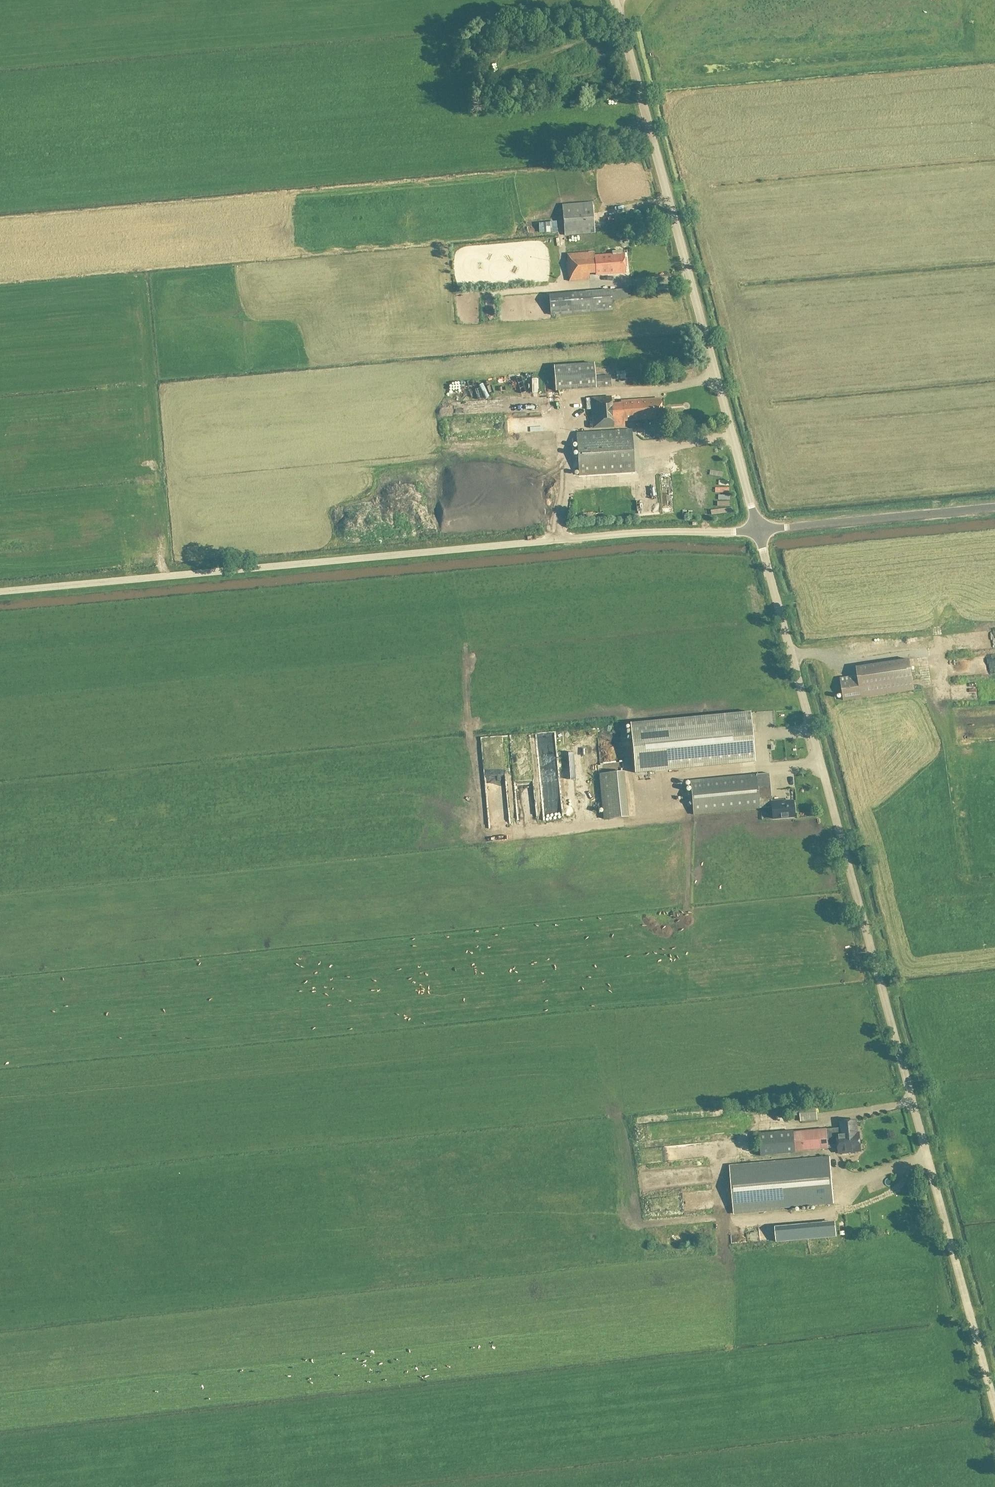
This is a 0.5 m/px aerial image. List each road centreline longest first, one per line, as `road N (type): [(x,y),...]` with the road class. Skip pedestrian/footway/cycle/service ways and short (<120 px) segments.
road 1 (unclassified): [(994,1408),(756,530)]
road 2 (unclassified): [(0,591),(608,535),(756,530)]
road 3 (unclassified): [(756,530),(614,0)]
road 4 (unclassified): [(756,530),(994,509)]

